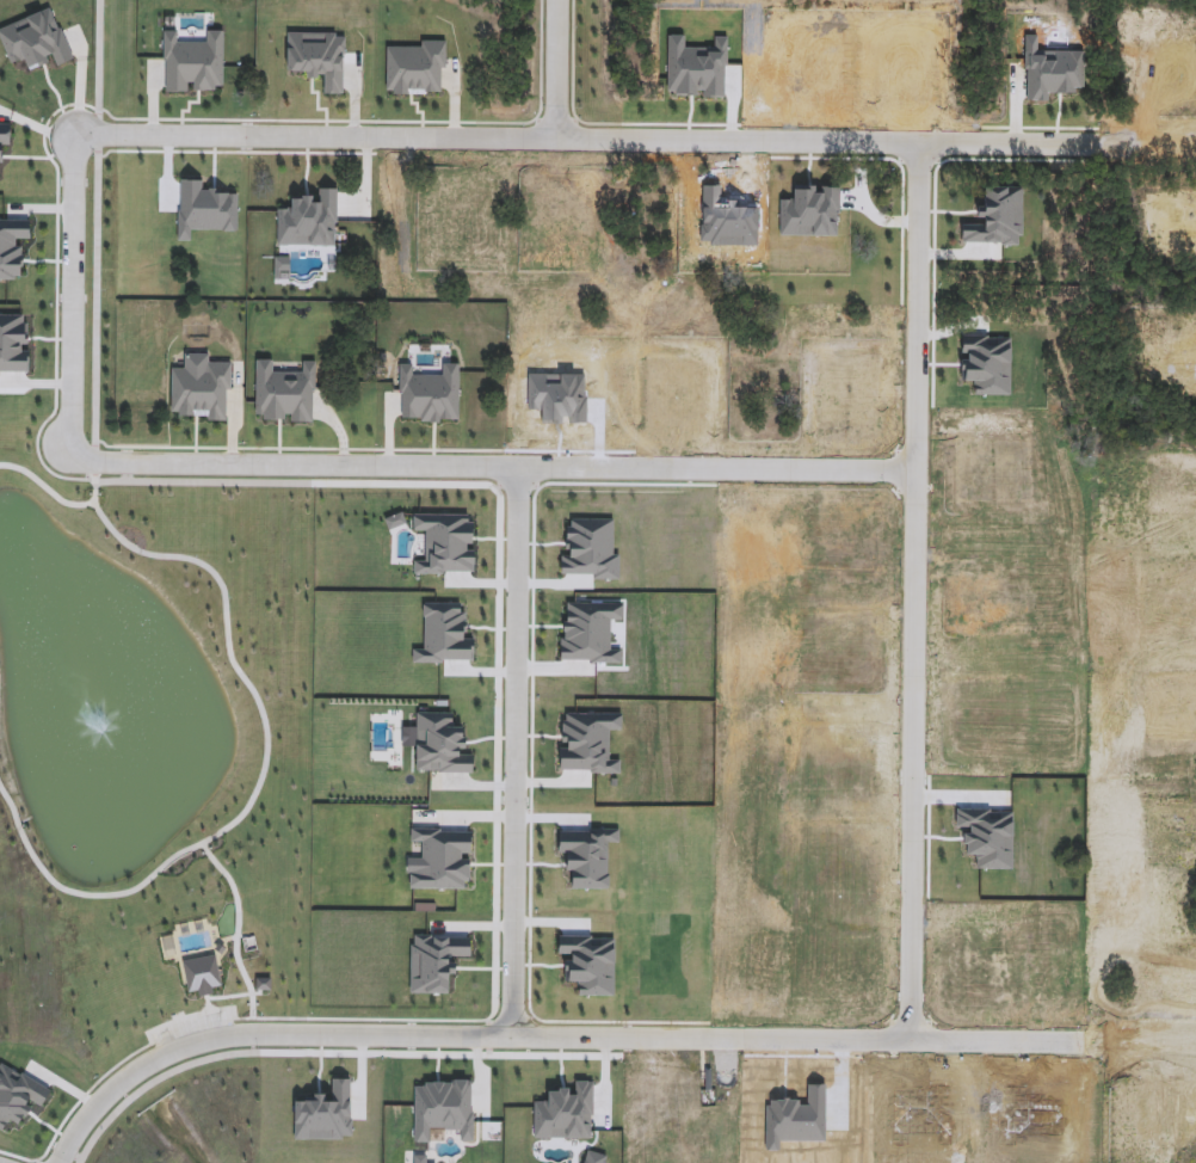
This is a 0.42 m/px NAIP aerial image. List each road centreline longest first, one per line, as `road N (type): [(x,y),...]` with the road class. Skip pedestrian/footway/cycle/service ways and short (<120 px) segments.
road 1 (residential): [(1087,1044),(236,1036),(191,1044),(134,1069),(87,1114),(55,1162)]
road 2 (residential): [(94,133),(1110,148)]
road 3 (residential): [(908,1042),(919,146)]
road 4 (residential): [(110,462),(914,470)]
road 5 (residential): [(511,1036),(519,466)]
road 6 (residential): [(110,462),(88,460),(70,433),(72,164),(94,133)]
road 7 (residential): [(559,141),(557,0)]

